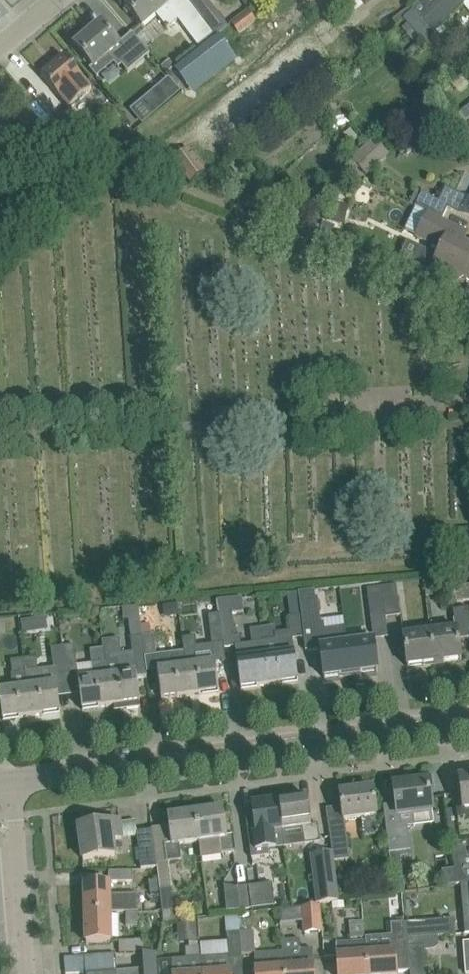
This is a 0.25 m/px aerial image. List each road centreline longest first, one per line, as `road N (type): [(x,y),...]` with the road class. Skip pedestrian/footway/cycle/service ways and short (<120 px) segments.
road 1 (tertiary): [(11,783),(468,723)]
road 2 (residential): [(26,973),(11,783)]

